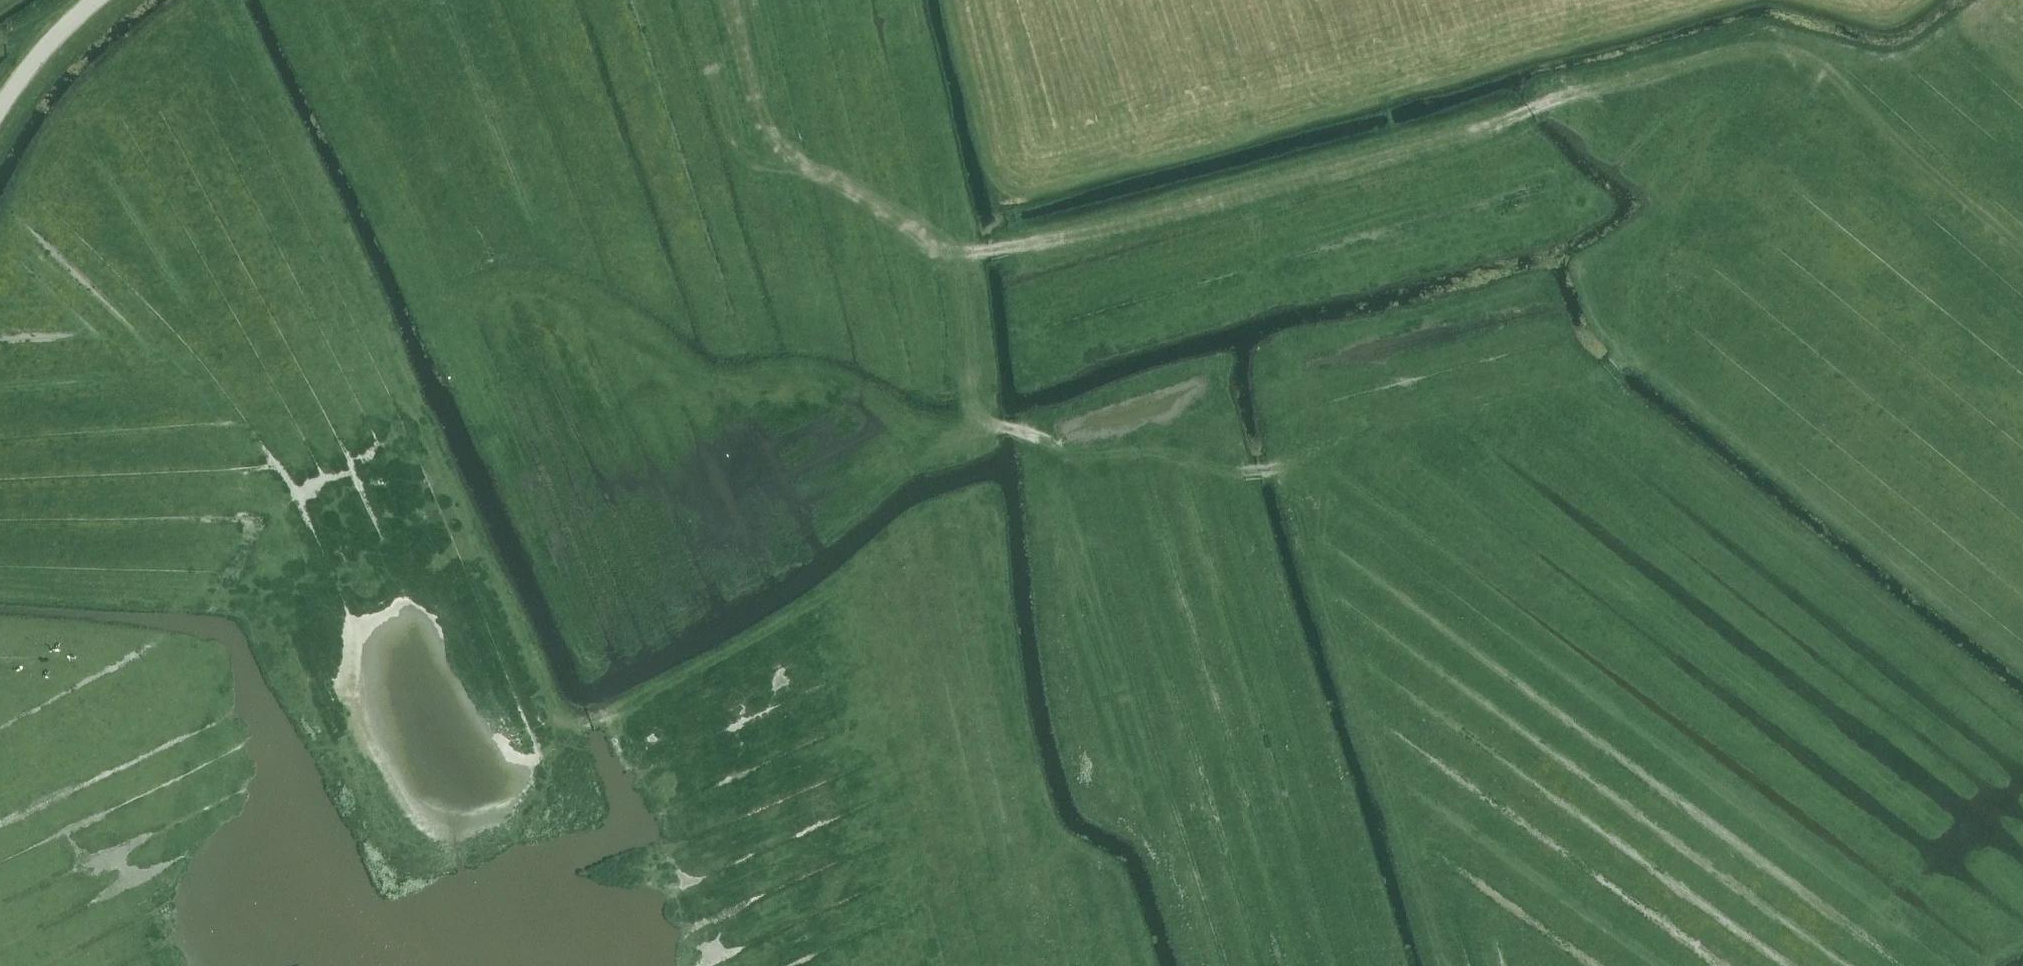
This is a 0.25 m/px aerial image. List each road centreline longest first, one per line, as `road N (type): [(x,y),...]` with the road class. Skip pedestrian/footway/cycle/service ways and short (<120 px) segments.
road 1 (tertiary): [(0,105),(66,25),(99,0)]

